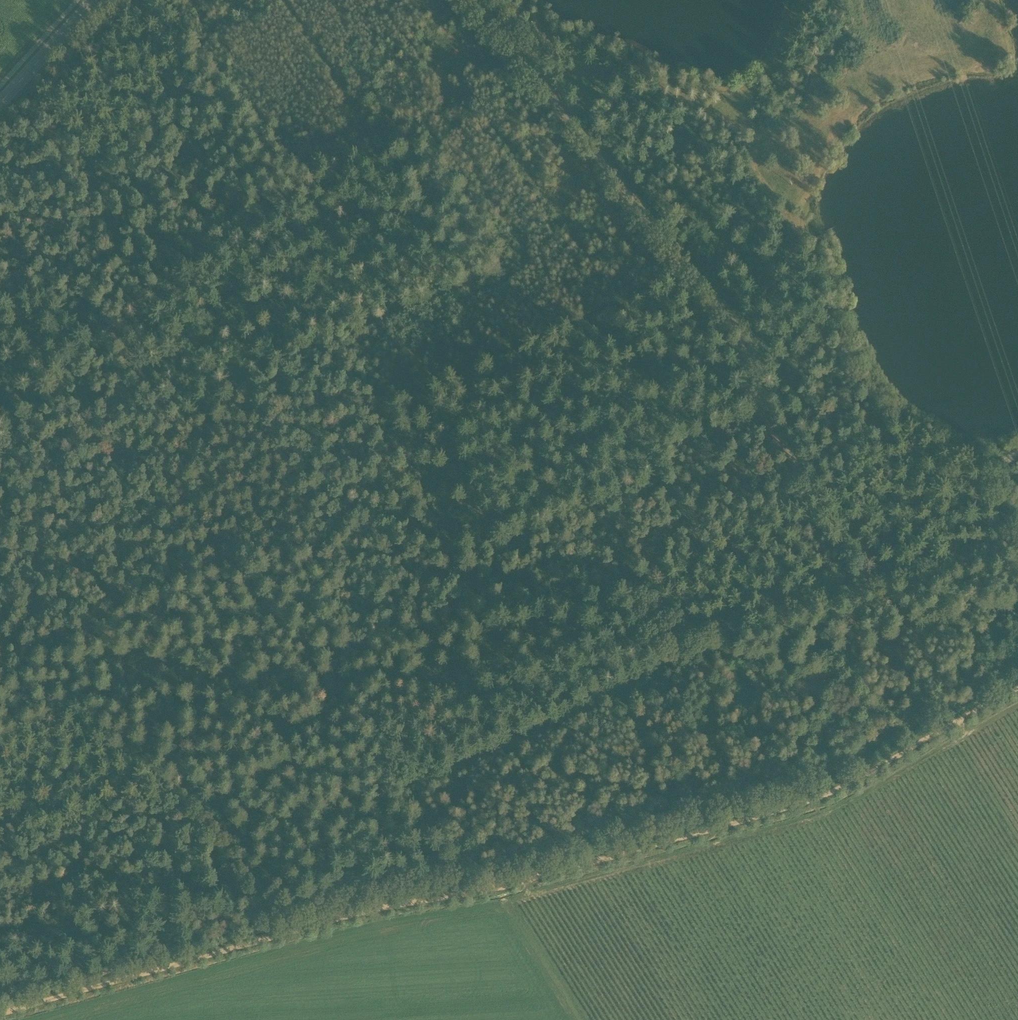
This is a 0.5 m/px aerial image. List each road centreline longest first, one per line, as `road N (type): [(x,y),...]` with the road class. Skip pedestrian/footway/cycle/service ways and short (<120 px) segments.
road 1 (track): [(854,603),(752,399),(746,338),(475,0)]
road 2 (track): [(1017,689),(796,807),(461,897)]
road 3 (track): [(461,897),(371,913),(0,1015)]
road 4 (track): [(758,414),(687,445),(670,467),(582,518),(489,558),(478,568),(492,616)]
road 5 (track): [(802,500),(639,593),(509,609),(468,625)]
road 6 (track): [(367,661),(178,728),(134,726),(74,684)]
road 7 (track): [(74,684),(28,627),(20,587),(0,557)]
road 8 (secondary): [(0,107),(97,0)]

